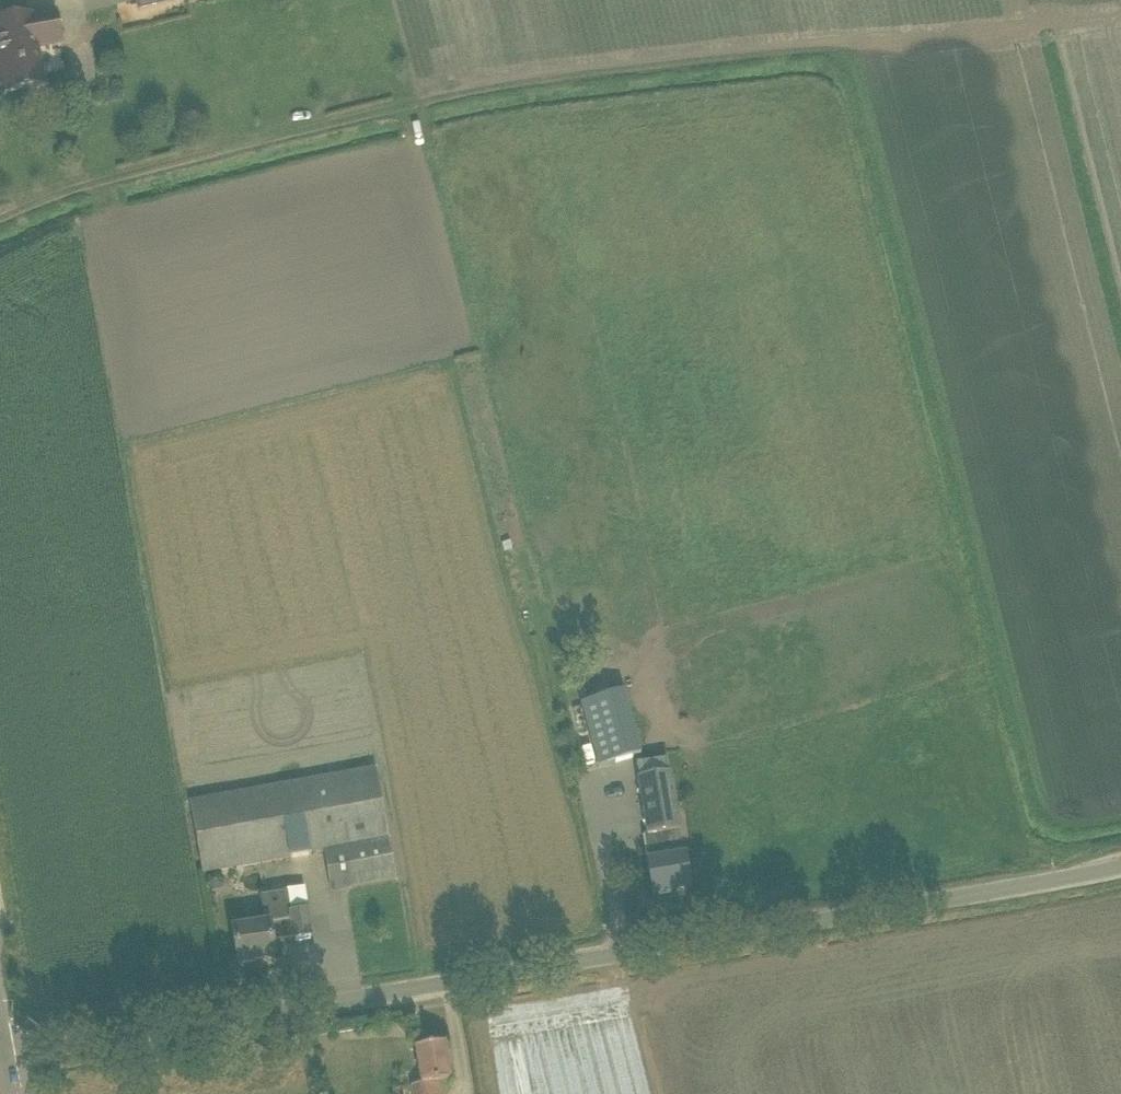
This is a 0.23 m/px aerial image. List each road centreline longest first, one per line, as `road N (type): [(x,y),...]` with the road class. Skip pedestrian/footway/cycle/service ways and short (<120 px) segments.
road 1 (unclassified): [(4,1051),(1120,866)]

